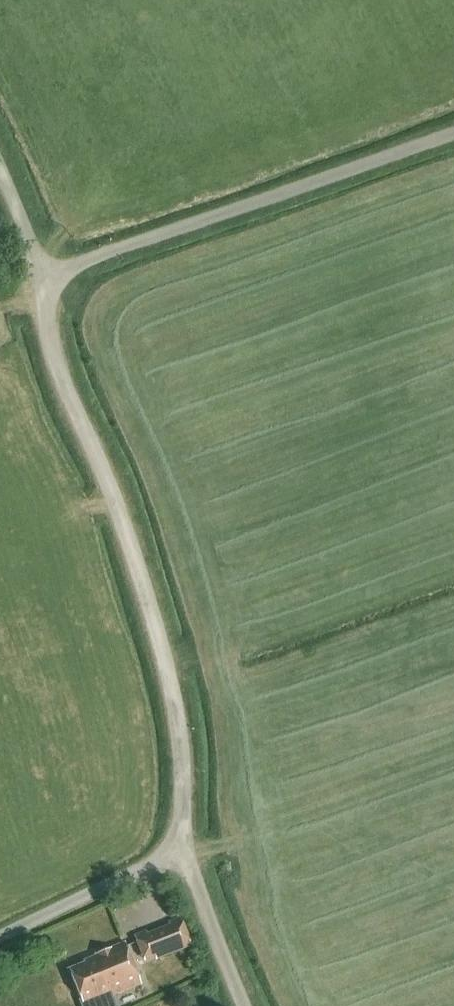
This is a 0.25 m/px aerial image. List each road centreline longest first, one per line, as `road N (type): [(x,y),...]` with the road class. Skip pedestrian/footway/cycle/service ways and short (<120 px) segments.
road 1 (track): [(0,160),(45,278),(48,339),(66,402),(113,495),(176,705),(179,850),(243,1005)]
road 2 (track): [(45,278),(453,136)]
road 3 (unclassified): [(0,935),(179,850)]

